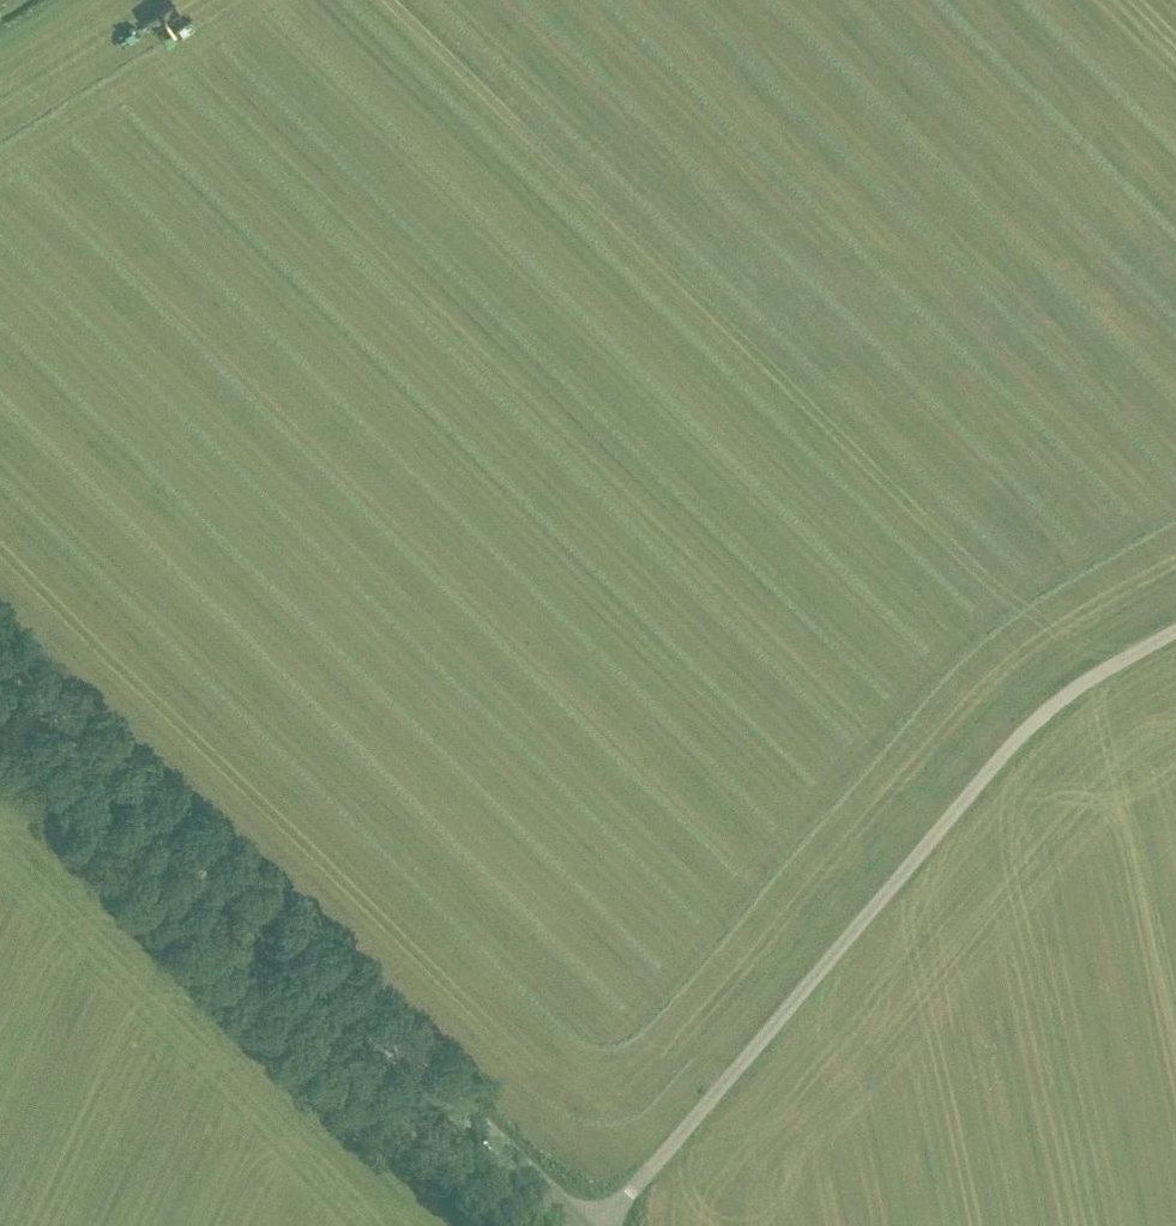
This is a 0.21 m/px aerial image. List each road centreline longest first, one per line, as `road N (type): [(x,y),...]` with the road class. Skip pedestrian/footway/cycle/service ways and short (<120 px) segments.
road 1 (unclassified): [(617,1225),(973,782),(1113,658),(1175,623)]
road 2 (tertiary): [(591,1225),(0,679)]

